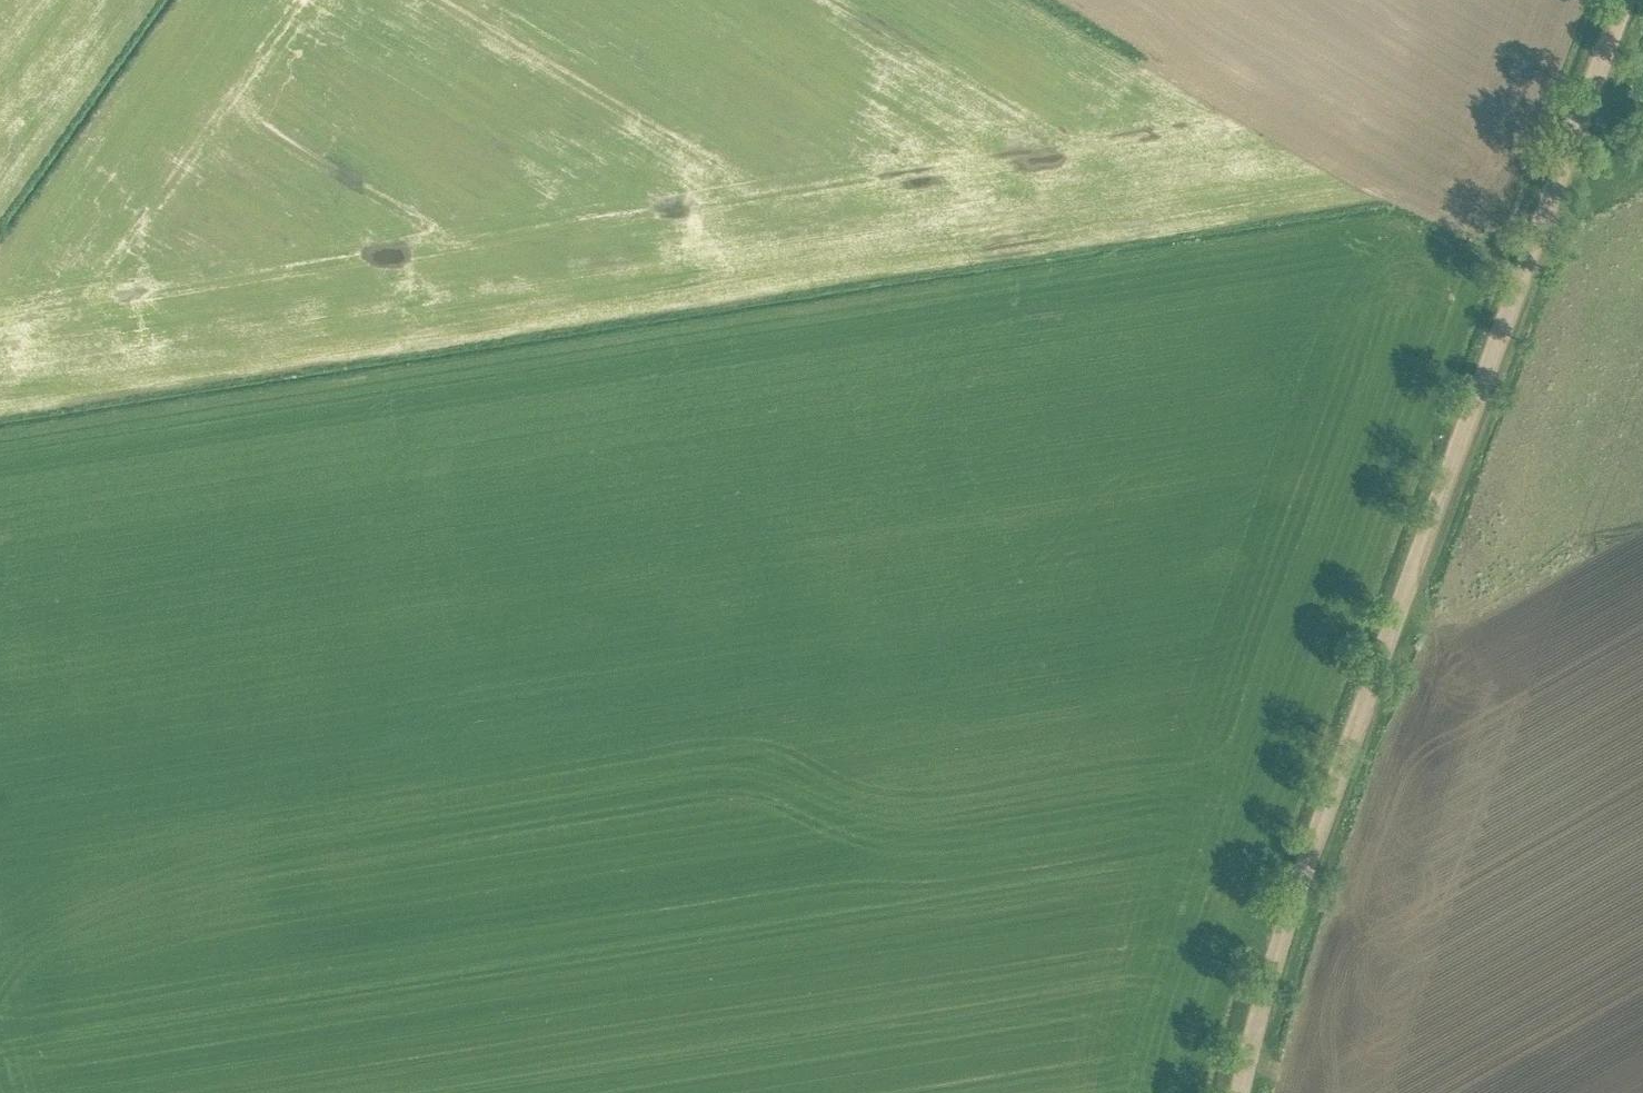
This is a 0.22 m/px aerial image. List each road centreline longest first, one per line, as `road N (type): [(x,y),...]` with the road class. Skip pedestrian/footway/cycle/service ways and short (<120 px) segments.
road 1 (tertiary): [(1239,1092),(1316,834),(1625,0)]

